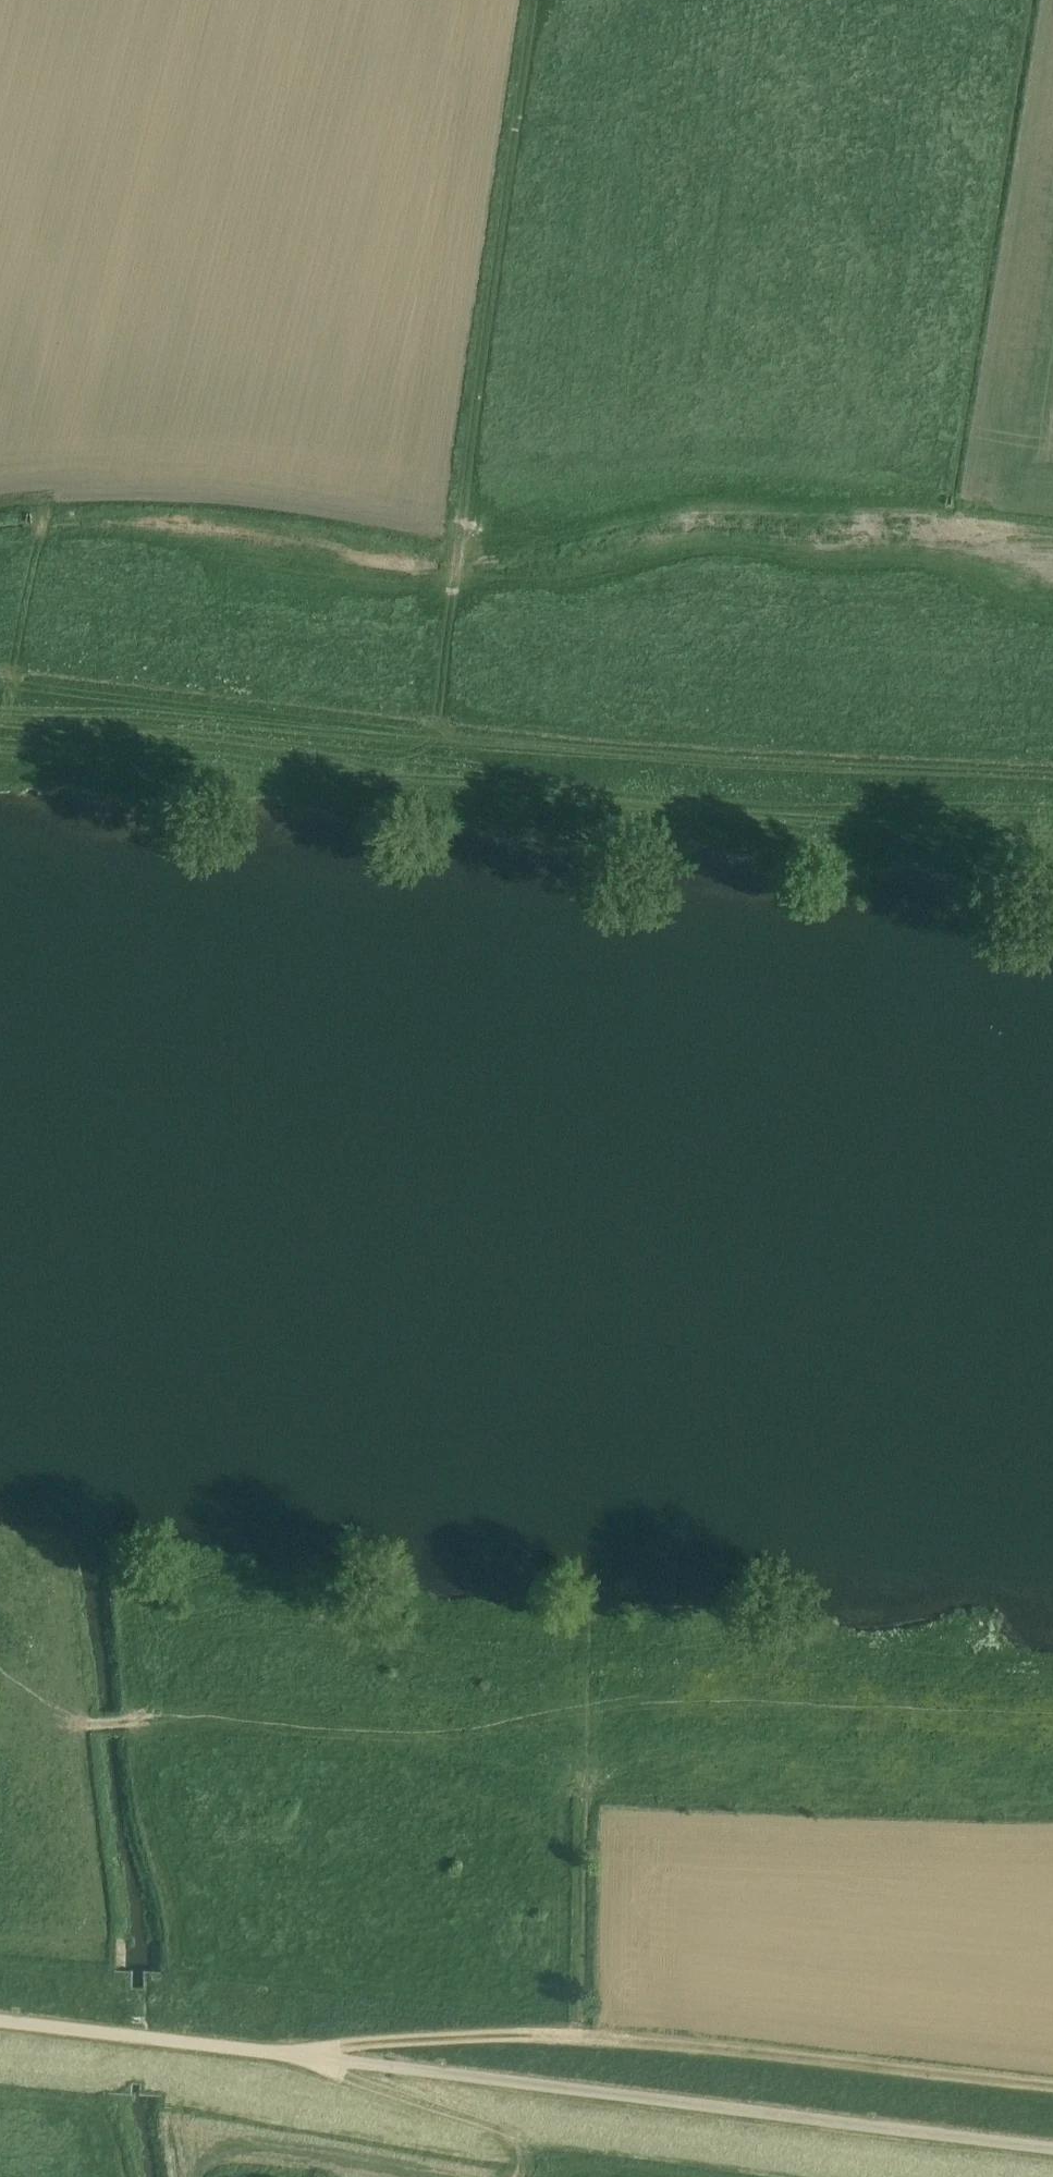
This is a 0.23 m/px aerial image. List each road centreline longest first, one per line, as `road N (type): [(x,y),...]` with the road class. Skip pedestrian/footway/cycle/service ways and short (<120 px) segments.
road 1 (track): [(306,2058),(380,2042),(596,2030),(1052,2074)]
road 2 (unclassified): [(0,2021),(306,2058)]

